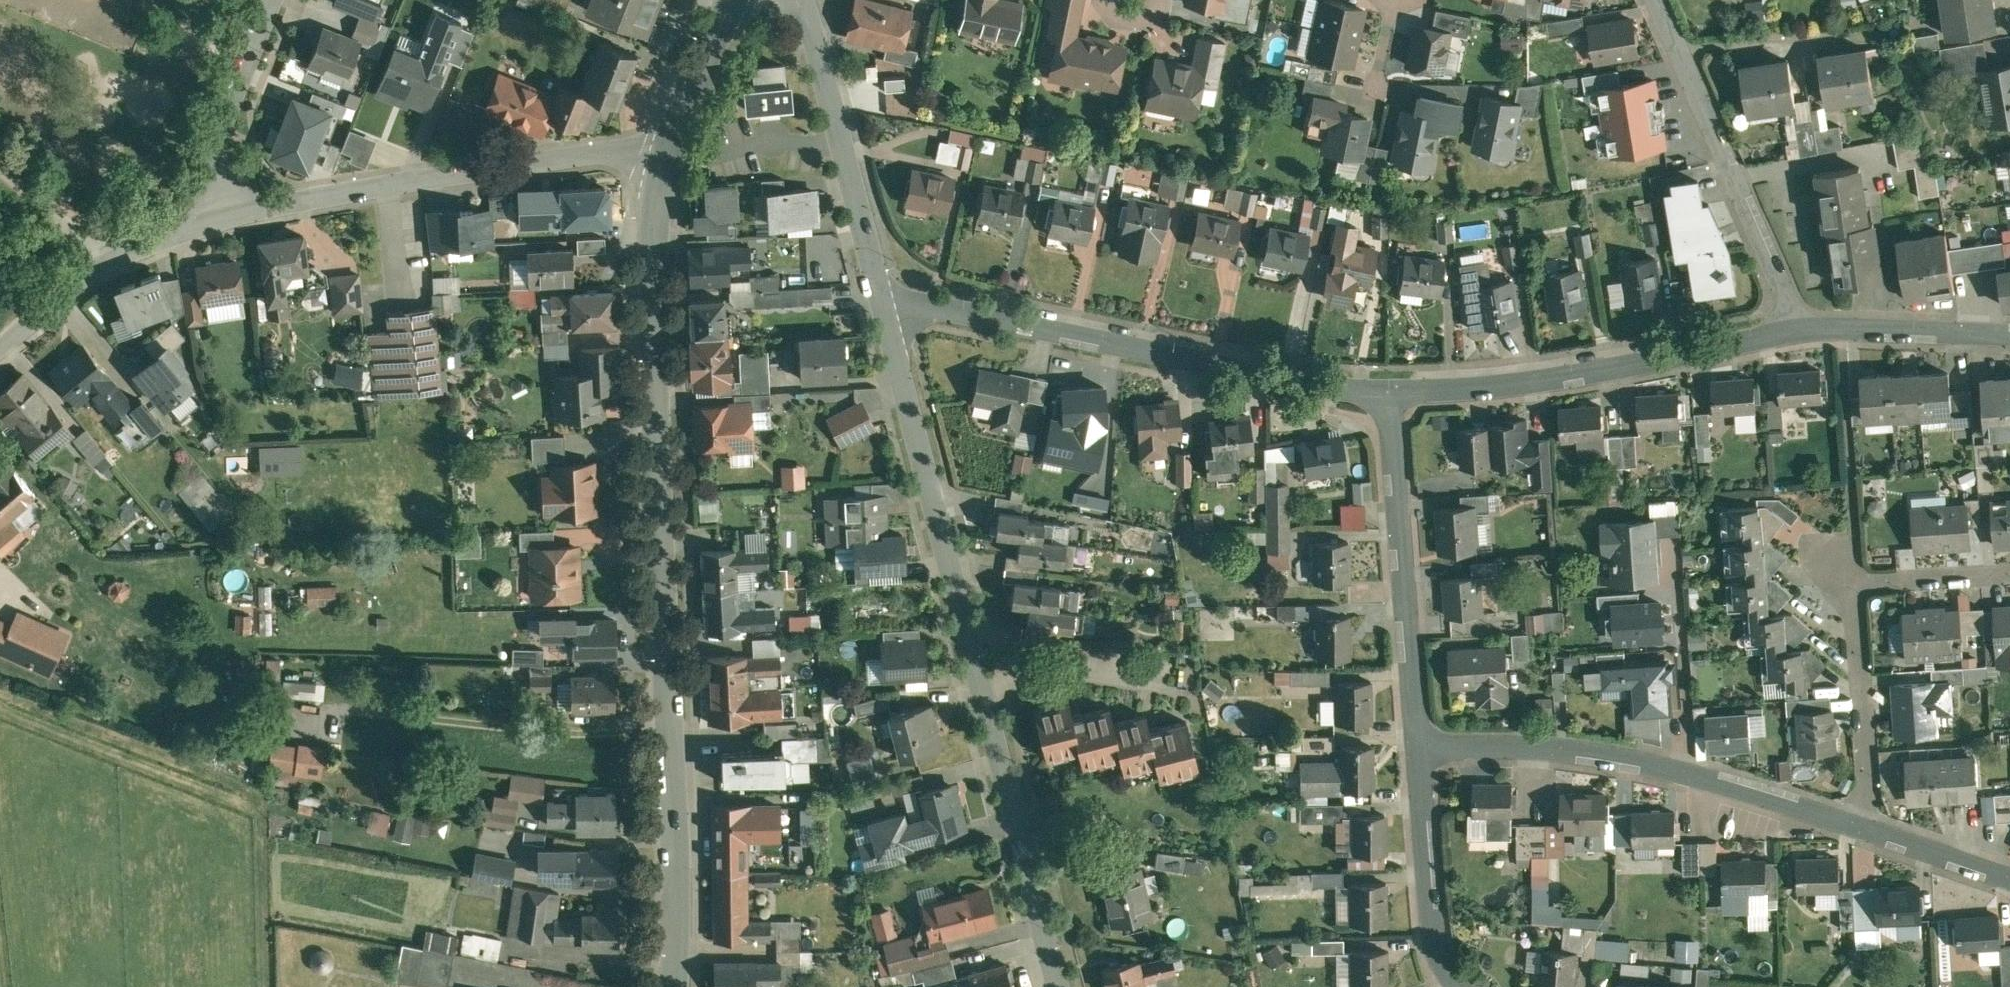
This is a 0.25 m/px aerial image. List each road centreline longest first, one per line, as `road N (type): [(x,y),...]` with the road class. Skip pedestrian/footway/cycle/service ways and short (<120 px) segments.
road 1 (tertiary): [(665,146),(648,228),(677,876),(673,986)]
road 2 (unclassified): [(1060,986),(882,297)]
road 3 (residential): [(882,297),(1386,395)]
road 4 (residential): [(1414,746),(1508,745),(1636,763),(1864,828)]
road 5 (residential): [(665,146),(550,156),(219,216)]
road 6 (residential): [(1386,395),(1799,327)]
road 7 (residential): [(1799,327),(1656,0)]
road 8 (residential): [(1386,395),(1414,746)]
road 9 (unclassified): [(882,297),(798,0)]
road 10 (residential): [(1864,828),(1860,568)]
road 11 (residential): [(1414,746),(1430,925),(1441,965),(1457,986)]
road 12 (residential): [(284,0),(224,154),(219,216)]
road 13 (residential): [(1799,327),(2009,332)]
road 14 (tertiary): [(730,0),(665,146)]
road 15 (residential): [(1864,828),(2009,877)]
road 16 (residential): [(2009,569),(1860,568)]
road 17 (residential): [(0,169),(104,262)]
road 18 (unclassified): [(104,262),(0,338)]
road 19 (residential): [(219,216),(104,262)]

